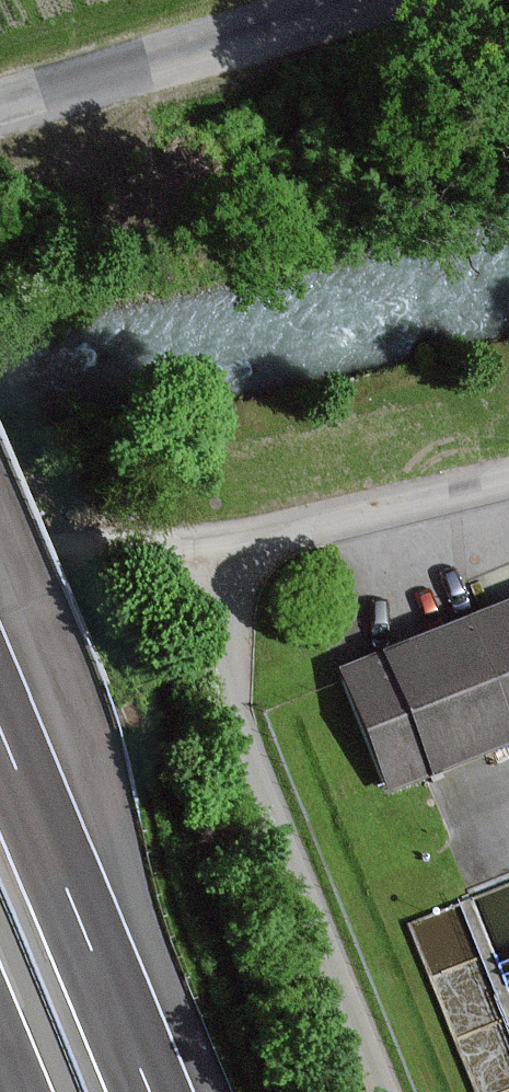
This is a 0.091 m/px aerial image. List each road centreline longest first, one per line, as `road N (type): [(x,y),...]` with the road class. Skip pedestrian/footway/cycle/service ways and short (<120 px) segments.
road 1 (unclassified): [(508,479),(201,544),(220,657),(385,1091)]
road 2 (motorway): [(149,1091),(0,728)]
road 3 (unclassified): [(0,116),(366,0)]
road 4 (track): [(201,544),(102,549),(0,569)]

